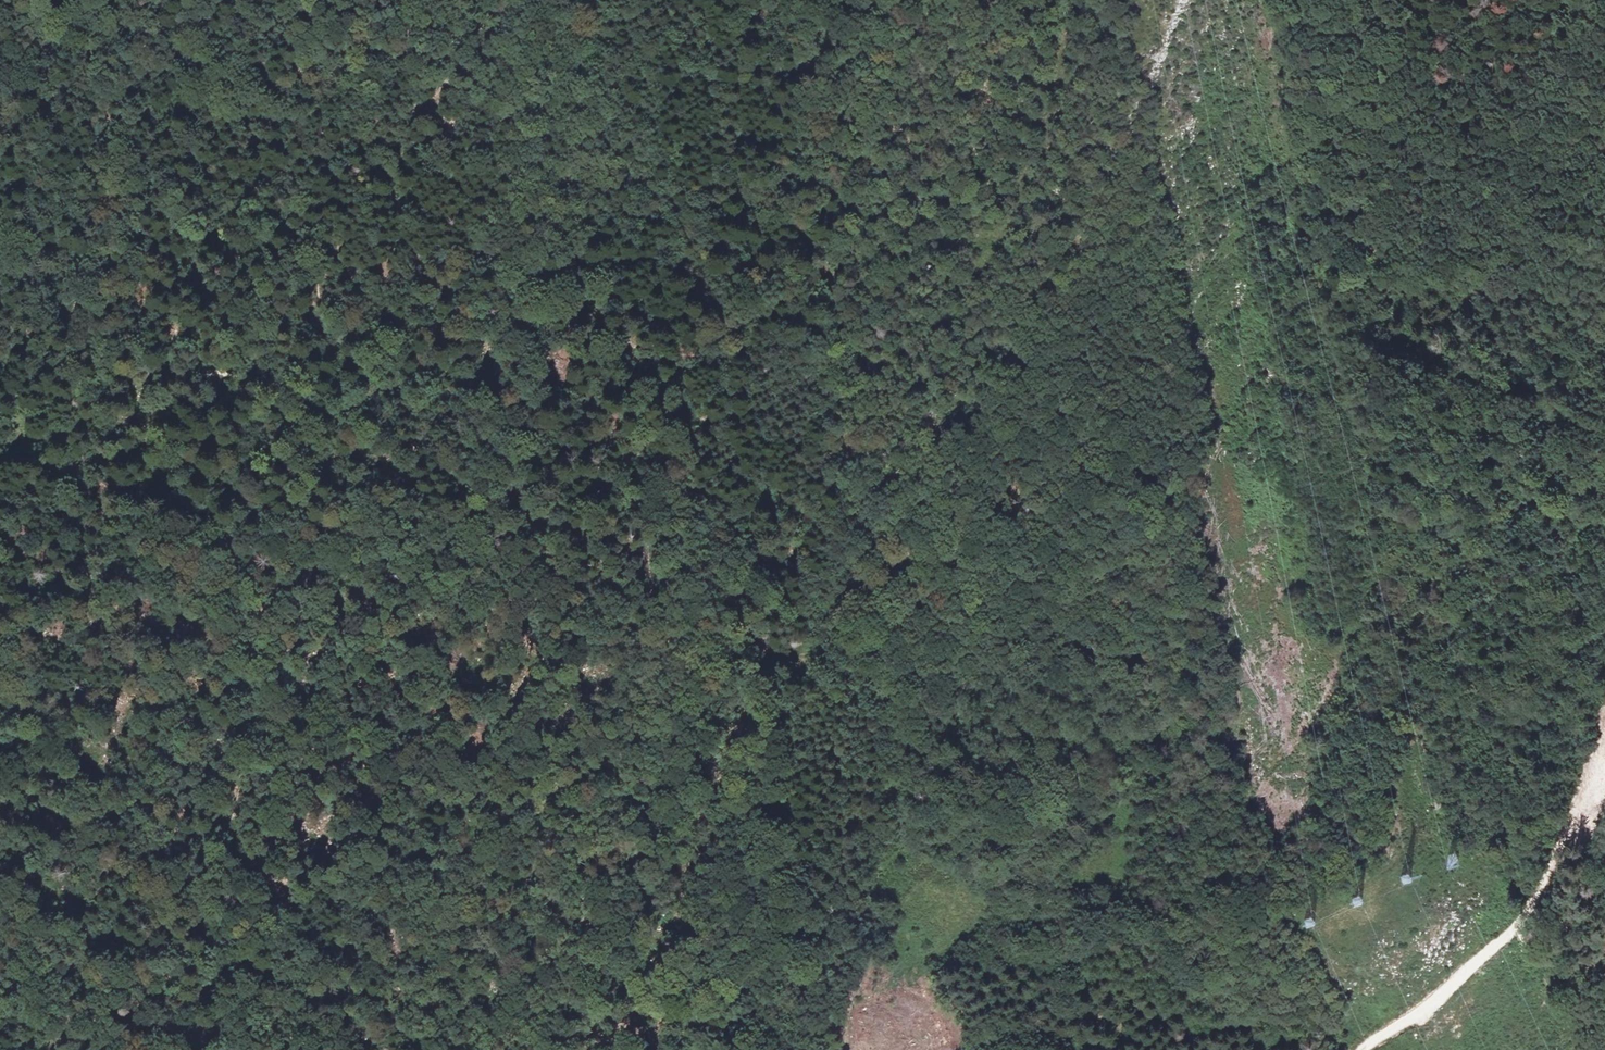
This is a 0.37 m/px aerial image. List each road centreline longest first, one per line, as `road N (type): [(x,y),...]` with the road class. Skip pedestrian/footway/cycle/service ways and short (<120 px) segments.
road 1 (track): [(84,1049),(81,888),(118,768),(212,792),(235,819)]
road 2 (track): [(118,768),(40,715),(0,706)]

